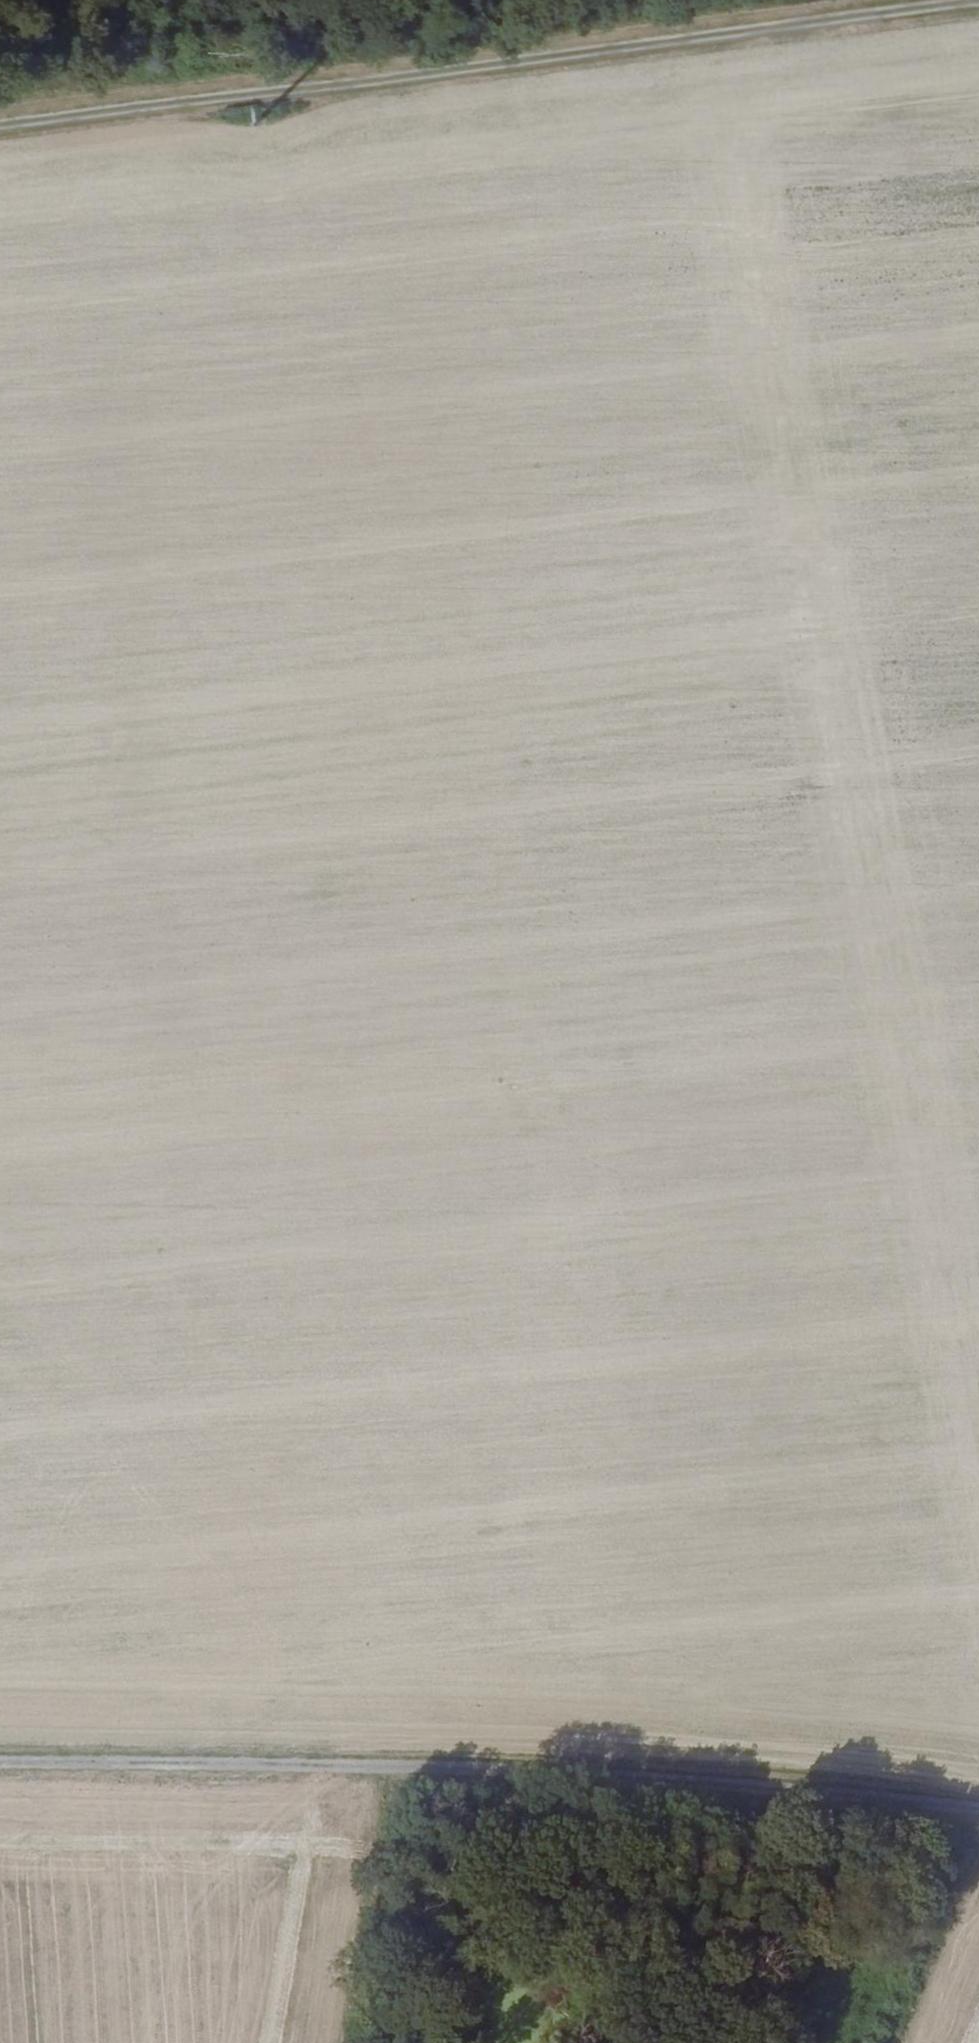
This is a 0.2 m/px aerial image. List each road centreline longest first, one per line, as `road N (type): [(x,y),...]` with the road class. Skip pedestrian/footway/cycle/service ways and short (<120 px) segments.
road 1 (track): [(0,127),(978,10)]
road 2 (track): [(978,1805),(372,1760),(0,1761)]

